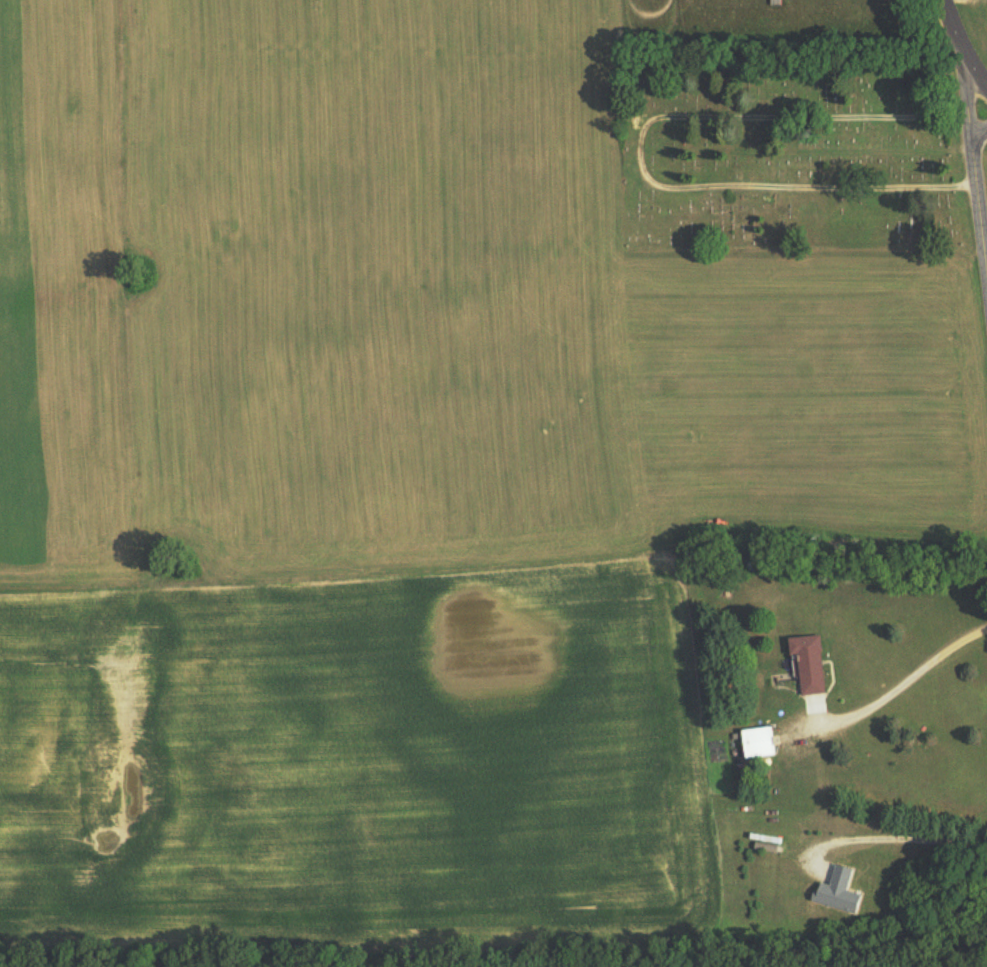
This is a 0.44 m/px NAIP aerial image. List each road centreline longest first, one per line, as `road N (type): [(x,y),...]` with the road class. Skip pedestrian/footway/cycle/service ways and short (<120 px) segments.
road 1 (residential): [(986,266),(970,136),(974,70)]

